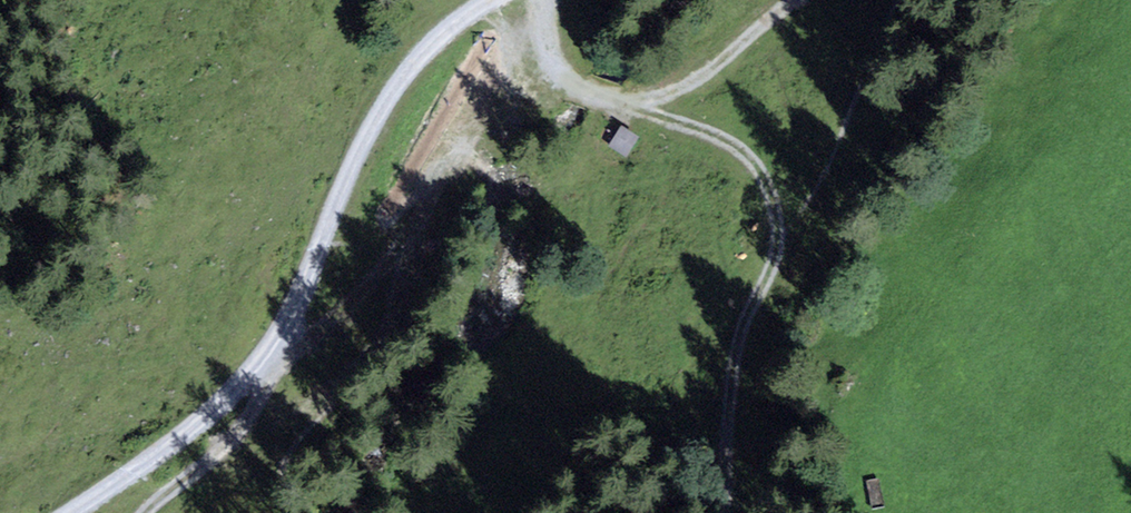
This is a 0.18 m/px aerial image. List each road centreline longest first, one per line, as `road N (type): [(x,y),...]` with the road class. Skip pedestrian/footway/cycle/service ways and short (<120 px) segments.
road 1 (track): [(491,0),(426,51),(398,84),(363,145),(298,301),(240,386),(71,512)]
road 2 (track): [(732,453),(737,344),(777,246),(770,191),(735,147),(641,111)]
road 3 (track): [(277,339),(264,386),(235,435),(145,512)]
road 4 (track): [(795,0),(703,76),(641,111)]

